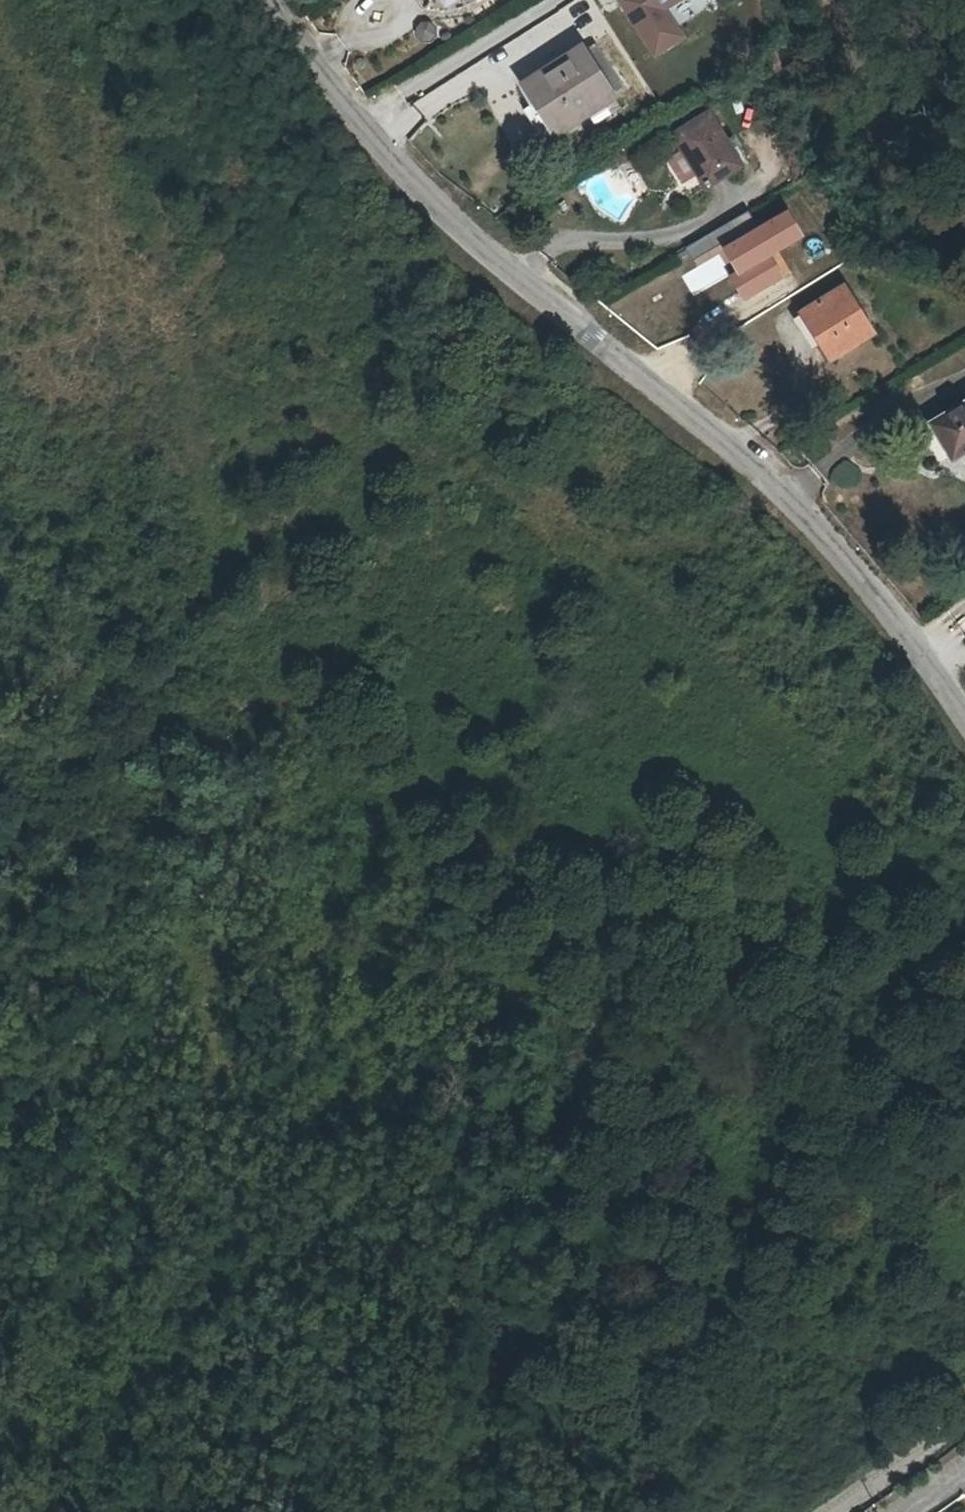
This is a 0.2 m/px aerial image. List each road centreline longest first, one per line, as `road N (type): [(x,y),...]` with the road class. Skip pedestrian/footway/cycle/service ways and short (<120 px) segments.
road 1 (residential): [(964,724),(874,587),(791,499),(417,189),(279,37),(262,0)]
road 2 (residential): [(824,1511),(964,1414)]

